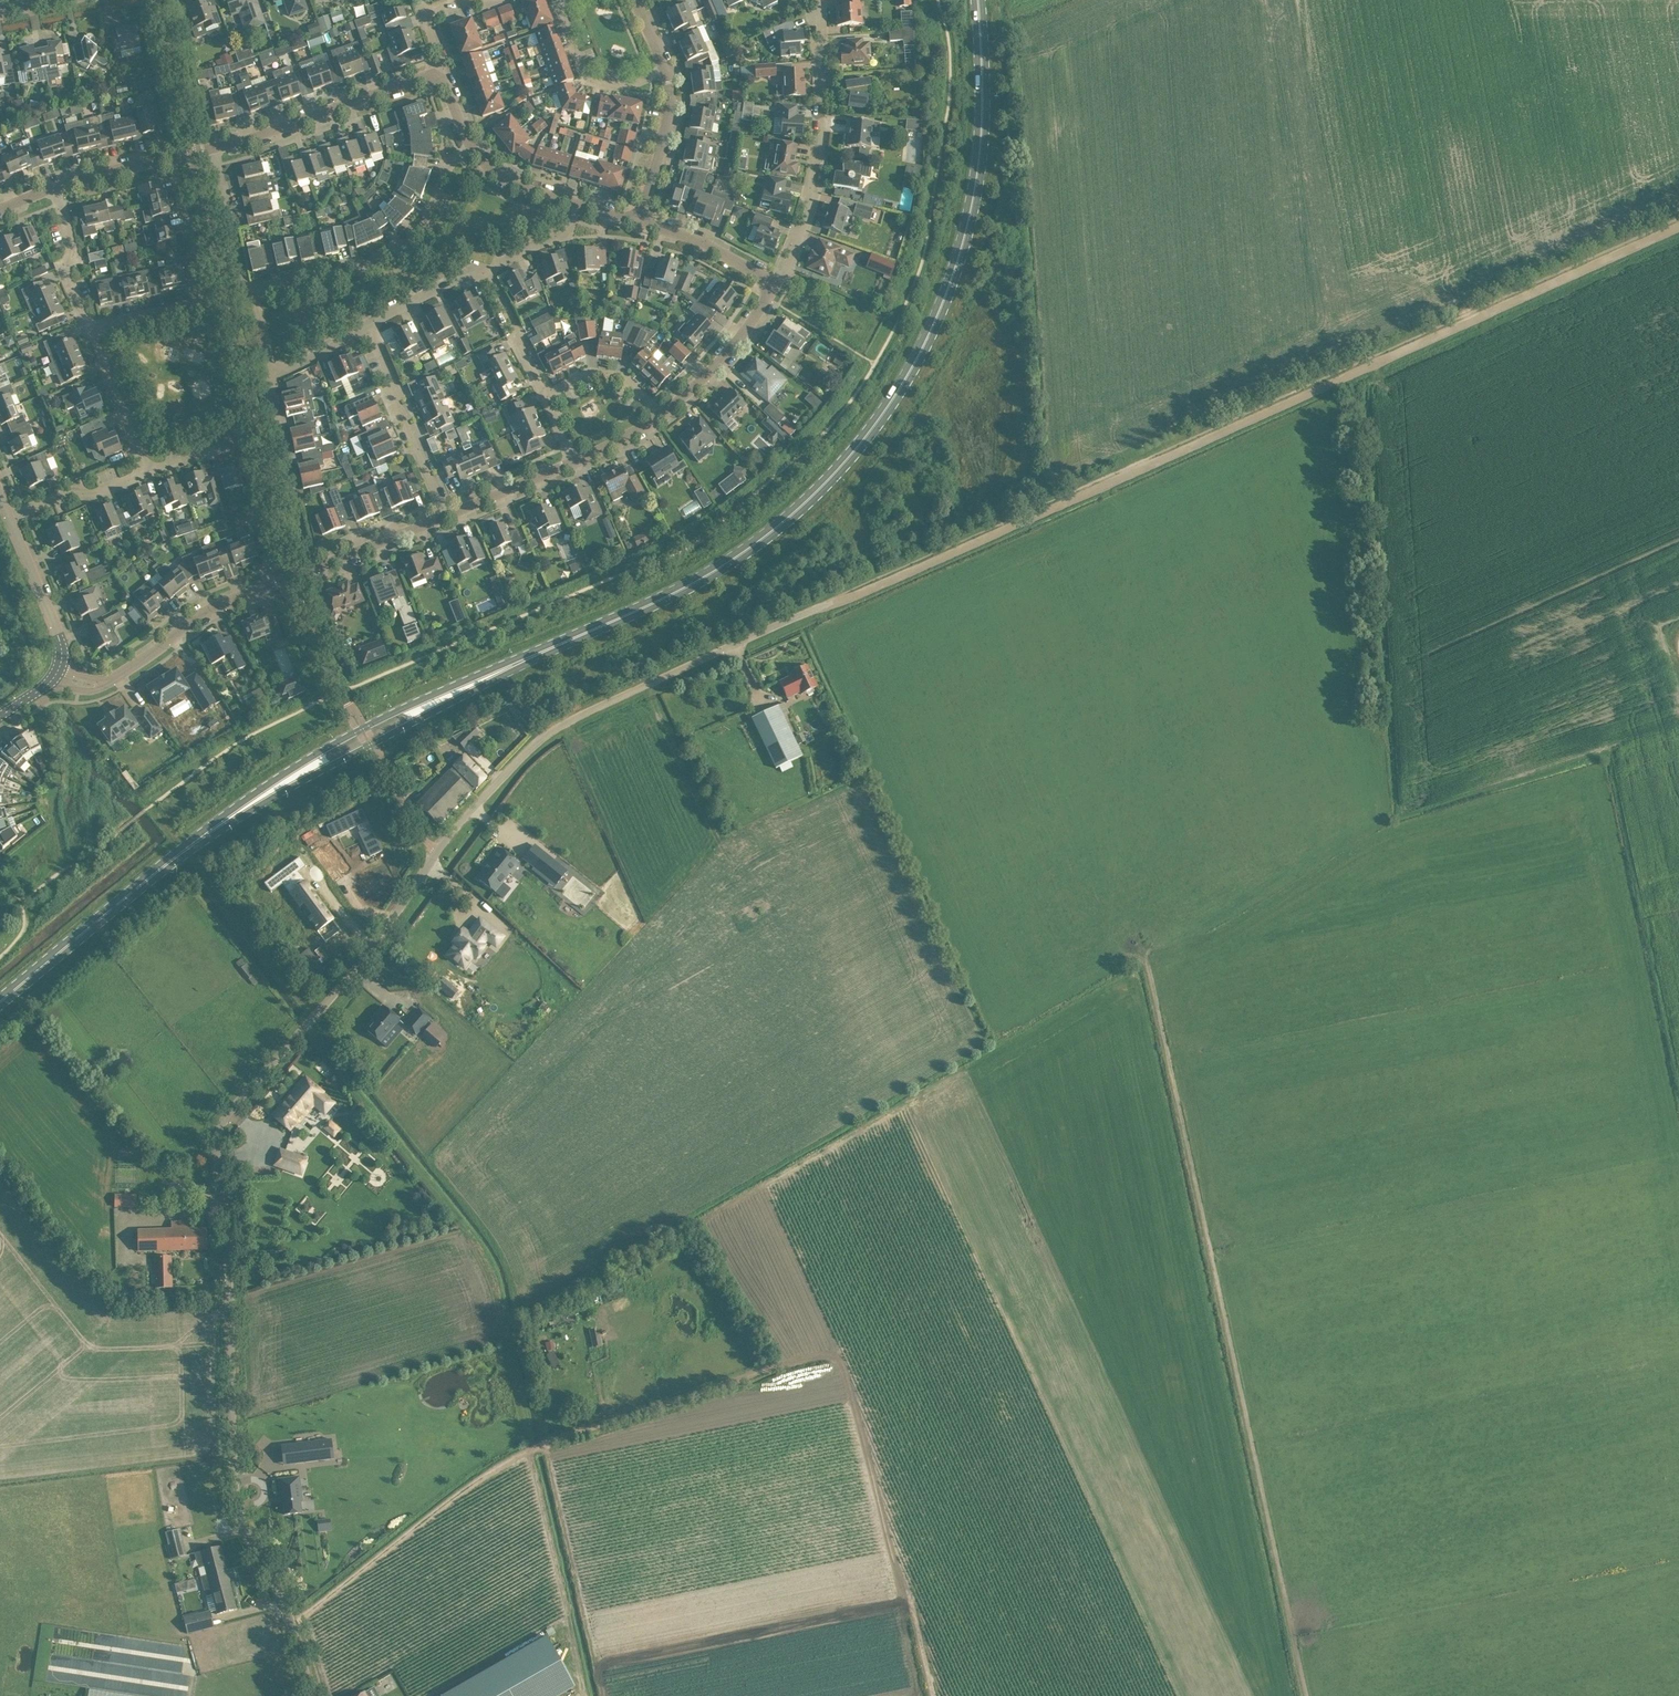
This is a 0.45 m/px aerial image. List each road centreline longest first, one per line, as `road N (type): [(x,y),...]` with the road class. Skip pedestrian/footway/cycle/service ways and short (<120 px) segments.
road 1 (unclassified): [(315,1695),(252,1537),(234,1468),(232,1239),(215,1145),(227,1103),(536,740),(834,601)]
road 2 (track): [(834,601),(1678,225)]
road 3 (primary): [(572,639),(682,589),(777,527),(835,474),(899,390),(942,305),(974,200),(983,107),(978,0)]
road 4 (track): [(1147,969),(1306,1695)]
road 5 (track): [(771,1365),(517,1455),(450,1497),(290,1628)]
road 6 (primary): [(572,639),(402,707),(322,750),(186,848)]
road 7 (primary): [(186,848),(572,639)]
road 8 (residential): [(778,284),(811,193),(823,126),(818,0)]
road 9 (residential): [(252,288),(378,261),(415,239),(449,166),(472,149)]
road 10 (residential): [(88,326),(199,297),(169,159)]
road 11 (primary): [(0,1003),(186,848)]
road 12 (residential): [(215,148),(443,73)]
road 13 (residential): [(111,680),(208,614),(313,570)]
road 14 (residential): [(447,518),(370,323)]
road 15 (residential): [(313,570),(272,414),(271,372)]
road 16 (residential): [(663,417),(737,346),(778,284)]
road 17 (residential): [(665,73),(621,88),(585,77),(559,2)]
road 18 (tertiary): [(60,665),(57,635),(8,517)]
road 19 (residential): [(145,472),(88,326)]
road 20 (residential): [(639,222),(667,134),(665,73)]
road 21 (residential): [(778,284),(691,238),(639,222)]
road 22 (residential): [(8,517),(62,492),(104,490),(145,472)]
road 23 (residential): [(252,288),(215,148)]
road 24 (residential): [(88,326),(65,267),(71,241),(57,189)]
road 25 (residential): [(313,570),(447,518)]
road 26 (residential): [(663,417),(624,376),(590,373),(544,394)]
road 27 (residential): [(447,518),(576,462)]
road 28 (residential): [(544,394),(487,266)]
road 29 (residential): [(370,323),(487,266)]
road 30 (residential): [(575,207),(510,182),(472,149)]

